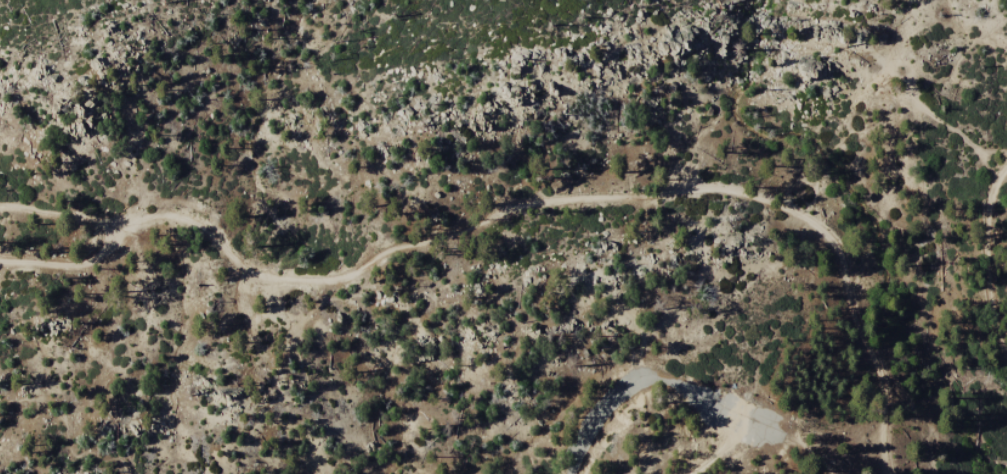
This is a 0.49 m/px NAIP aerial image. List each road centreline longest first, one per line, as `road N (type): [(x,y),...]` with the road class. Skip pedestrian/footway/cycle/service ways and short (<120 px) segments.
road 1 (track): [(886,473),(886,388),(845,263),(824,233),(776,200),(692,188),(558,197),(386,249),(354,271),(324,278),(250,268),(204,228),(177,217),(145,215),(120,225)]
road 2 (track): [(1006,348),(987,274),(986,205),(1006,168)]
road 3 (track): [(120,225),(93,259),(0,261)]
road 4 (track): [(120,225),(0,204)]

